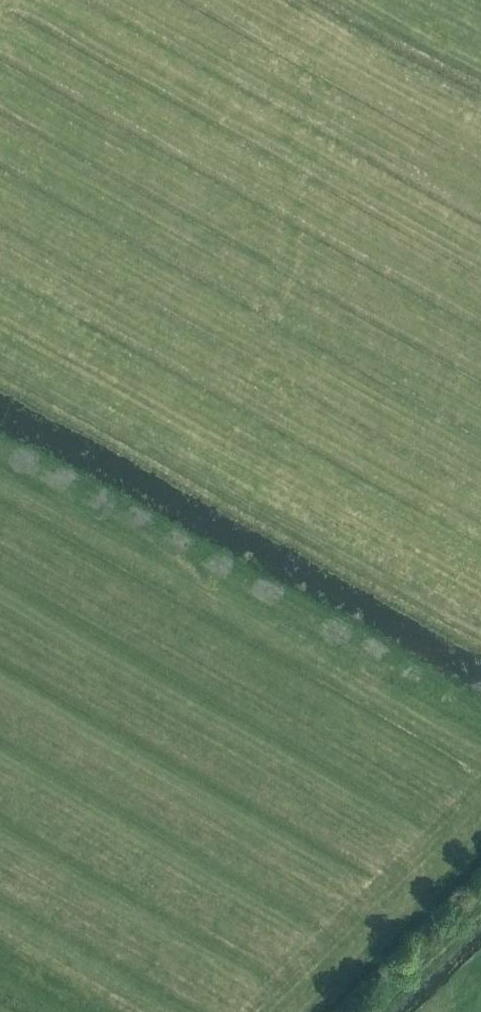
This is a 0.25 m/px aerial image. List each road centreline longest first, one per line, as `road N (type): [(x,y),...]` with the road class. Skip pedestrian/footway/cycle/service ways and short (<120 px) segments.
road 1 (track): [(380,1011),(480,912)]

